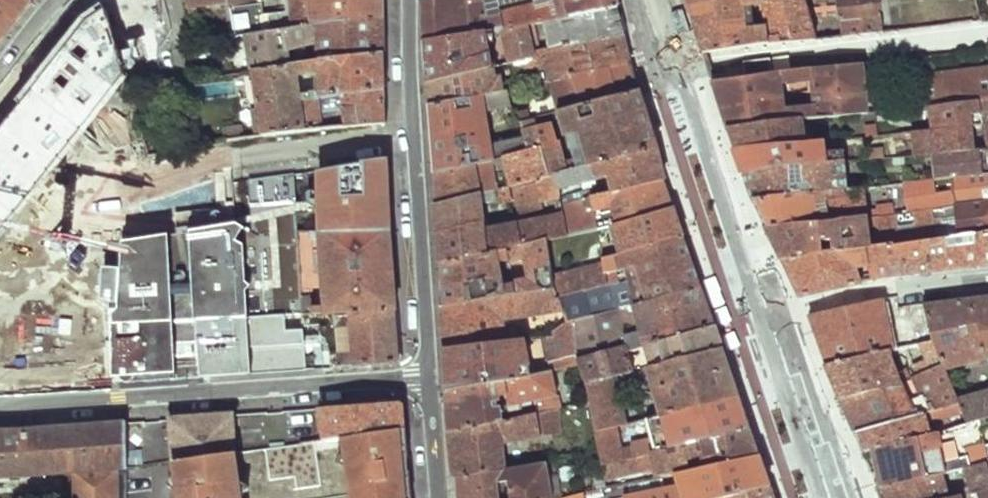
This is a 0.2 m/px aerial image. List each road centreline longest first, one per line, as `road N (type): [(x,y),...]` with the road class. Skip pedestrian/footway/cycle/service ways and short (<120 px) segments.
road 1 (residential): [(0,405),(422,379)]
road 2 (tertiary): [(410,0),(422,379)]
road 3 (secondary): [(762,318),(652,0)]
road 4 (residential): [(762,318),(987,277)]
road 5 (secondary): [(824,497),(762,318)]

